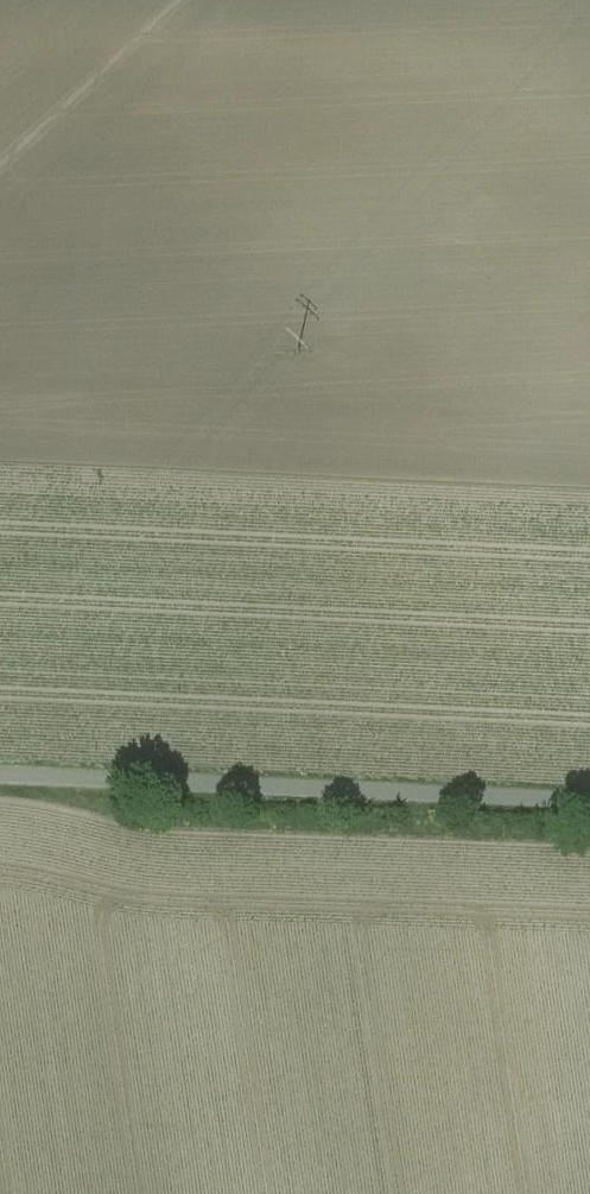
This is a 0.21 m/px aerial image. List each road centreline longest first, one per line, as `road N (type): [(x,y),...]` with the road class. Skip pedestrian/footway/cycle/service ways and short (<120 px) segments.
road 1 (unclassified): [(0,786),(589,811)]

